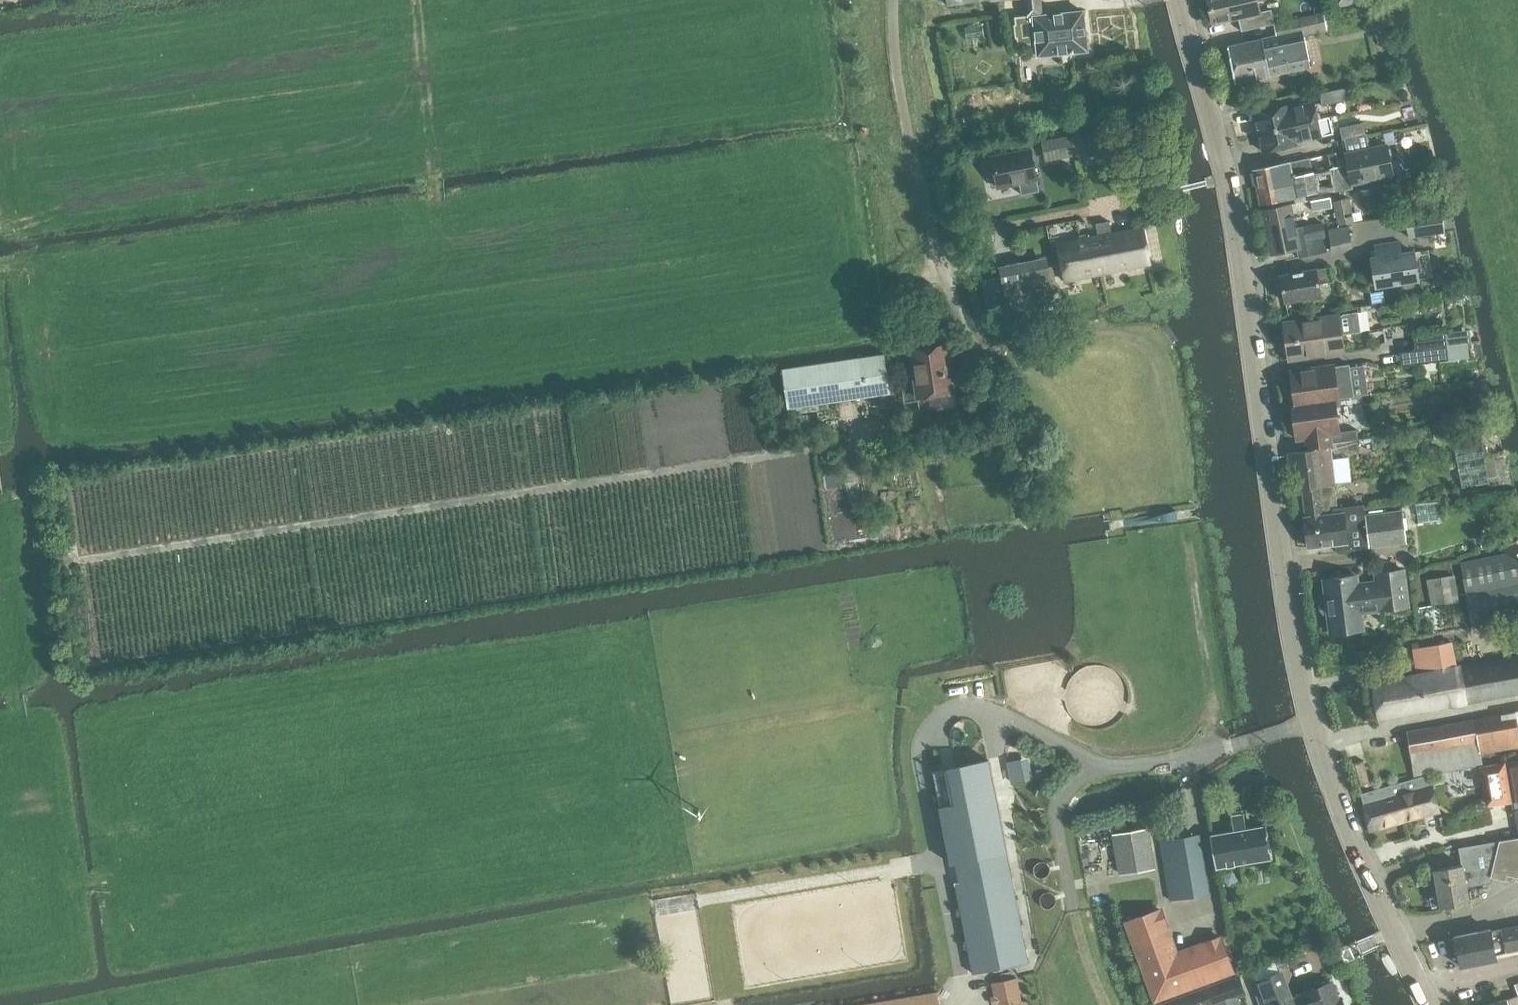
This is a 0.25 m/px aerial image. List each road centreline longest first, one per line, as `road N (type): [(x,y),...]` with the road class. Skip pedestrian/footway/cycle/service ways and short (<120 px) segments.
road 1 (tertiary): [(1188,0),(1228,148),(1258,325),(1270,505),(1316,746),(1428,994)]
road 2 (track): [(1215,751),(1160,368),(1143,349),(1111,336),(1006,350)]
road 3 (unclassified): [(1006,350),(977,353),(938,249),(902,100),(896,0)]

